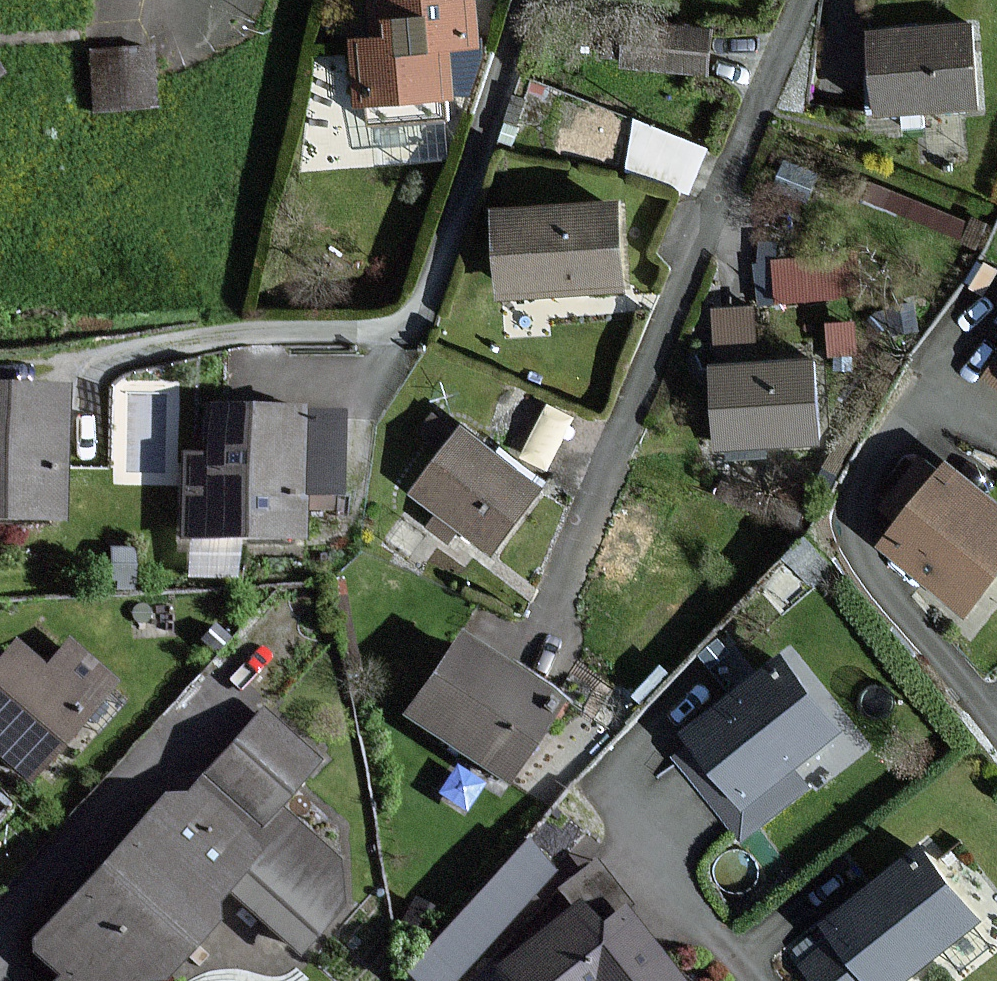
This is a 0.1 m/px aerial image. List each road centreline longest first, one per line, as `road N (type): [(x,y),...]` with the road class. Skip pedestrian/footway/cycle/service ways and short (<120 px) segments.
road 1 (residential): [(802,0),(531,653)]
road 2 (residential): [(524,0),(417,318),(383,327),(191,339)]
road 3 (residential): [(750,980),(676,893),(620,800)]

